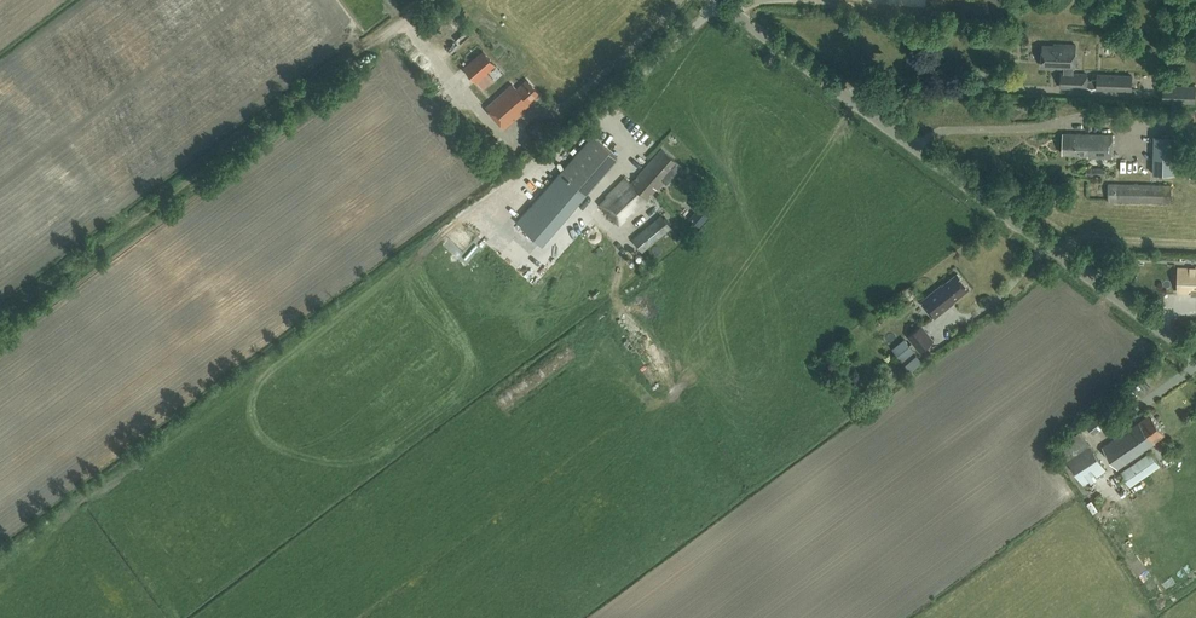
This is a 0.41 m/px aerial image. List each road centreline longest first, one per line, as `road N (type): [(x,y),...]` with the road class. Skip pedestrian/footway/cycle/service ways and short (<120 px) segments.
road 1 (tertiary): [(1195,356),(721,0)]
road 2 (track): [(429,0),(126,225)]

